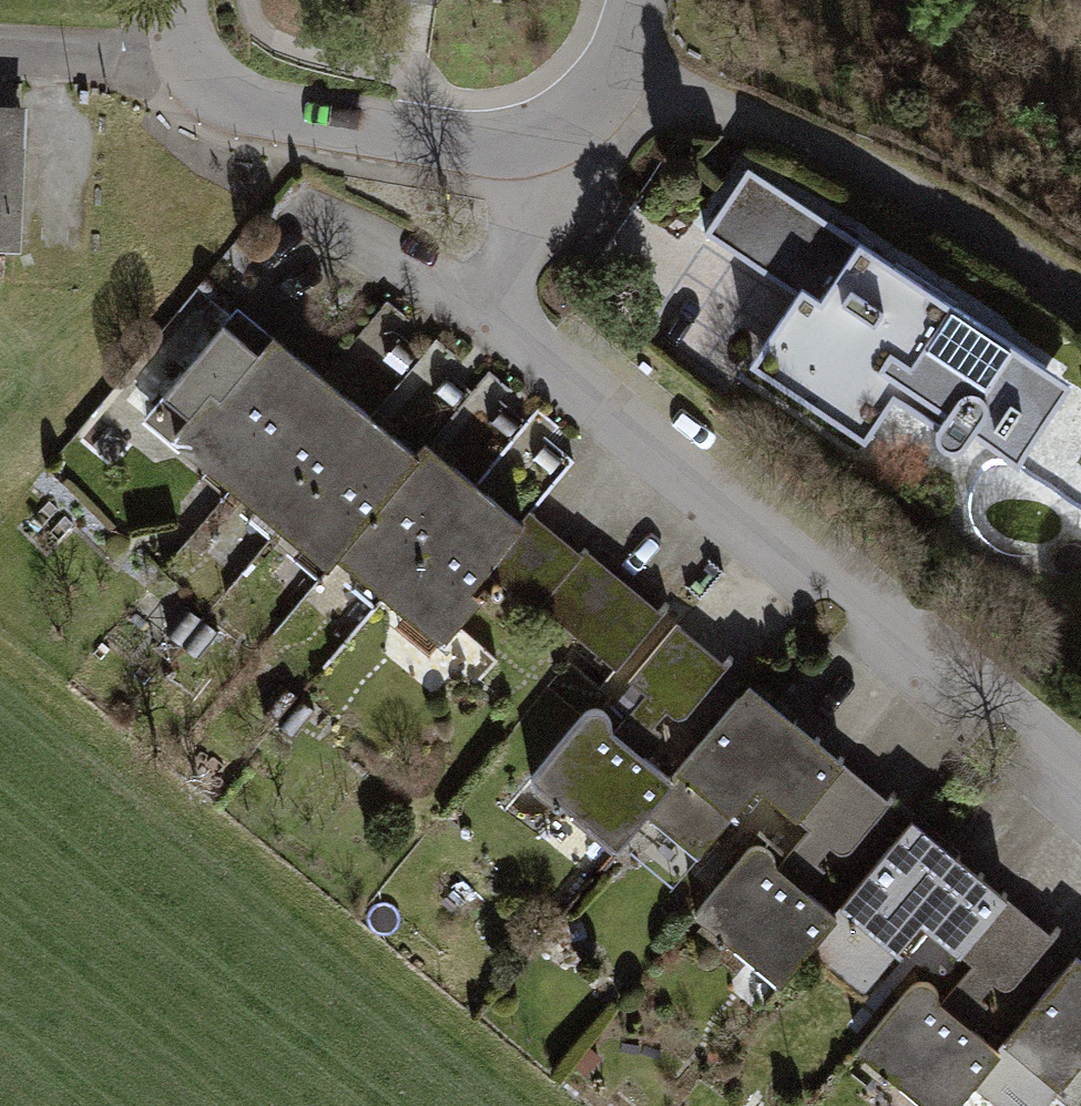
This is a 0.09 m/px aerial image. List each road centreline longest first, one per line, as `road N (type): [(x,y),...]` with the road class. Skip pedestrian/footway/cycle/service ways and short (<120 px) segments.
road 1 (residential): [(552,143),(507,287),(507,323),(527,357),(1080,795)]
road 2 (track): [(616,76),(792,134),(977,232),(1080,301)]
road 3 (residential): [(552,143),(511,147),(246,108),(209,92),(188,58)]
road 4 (unclassified): [(188,58),(0,50)]
road 5 (residential): [(552,143),(593,118),(616,76),(636,0)]

